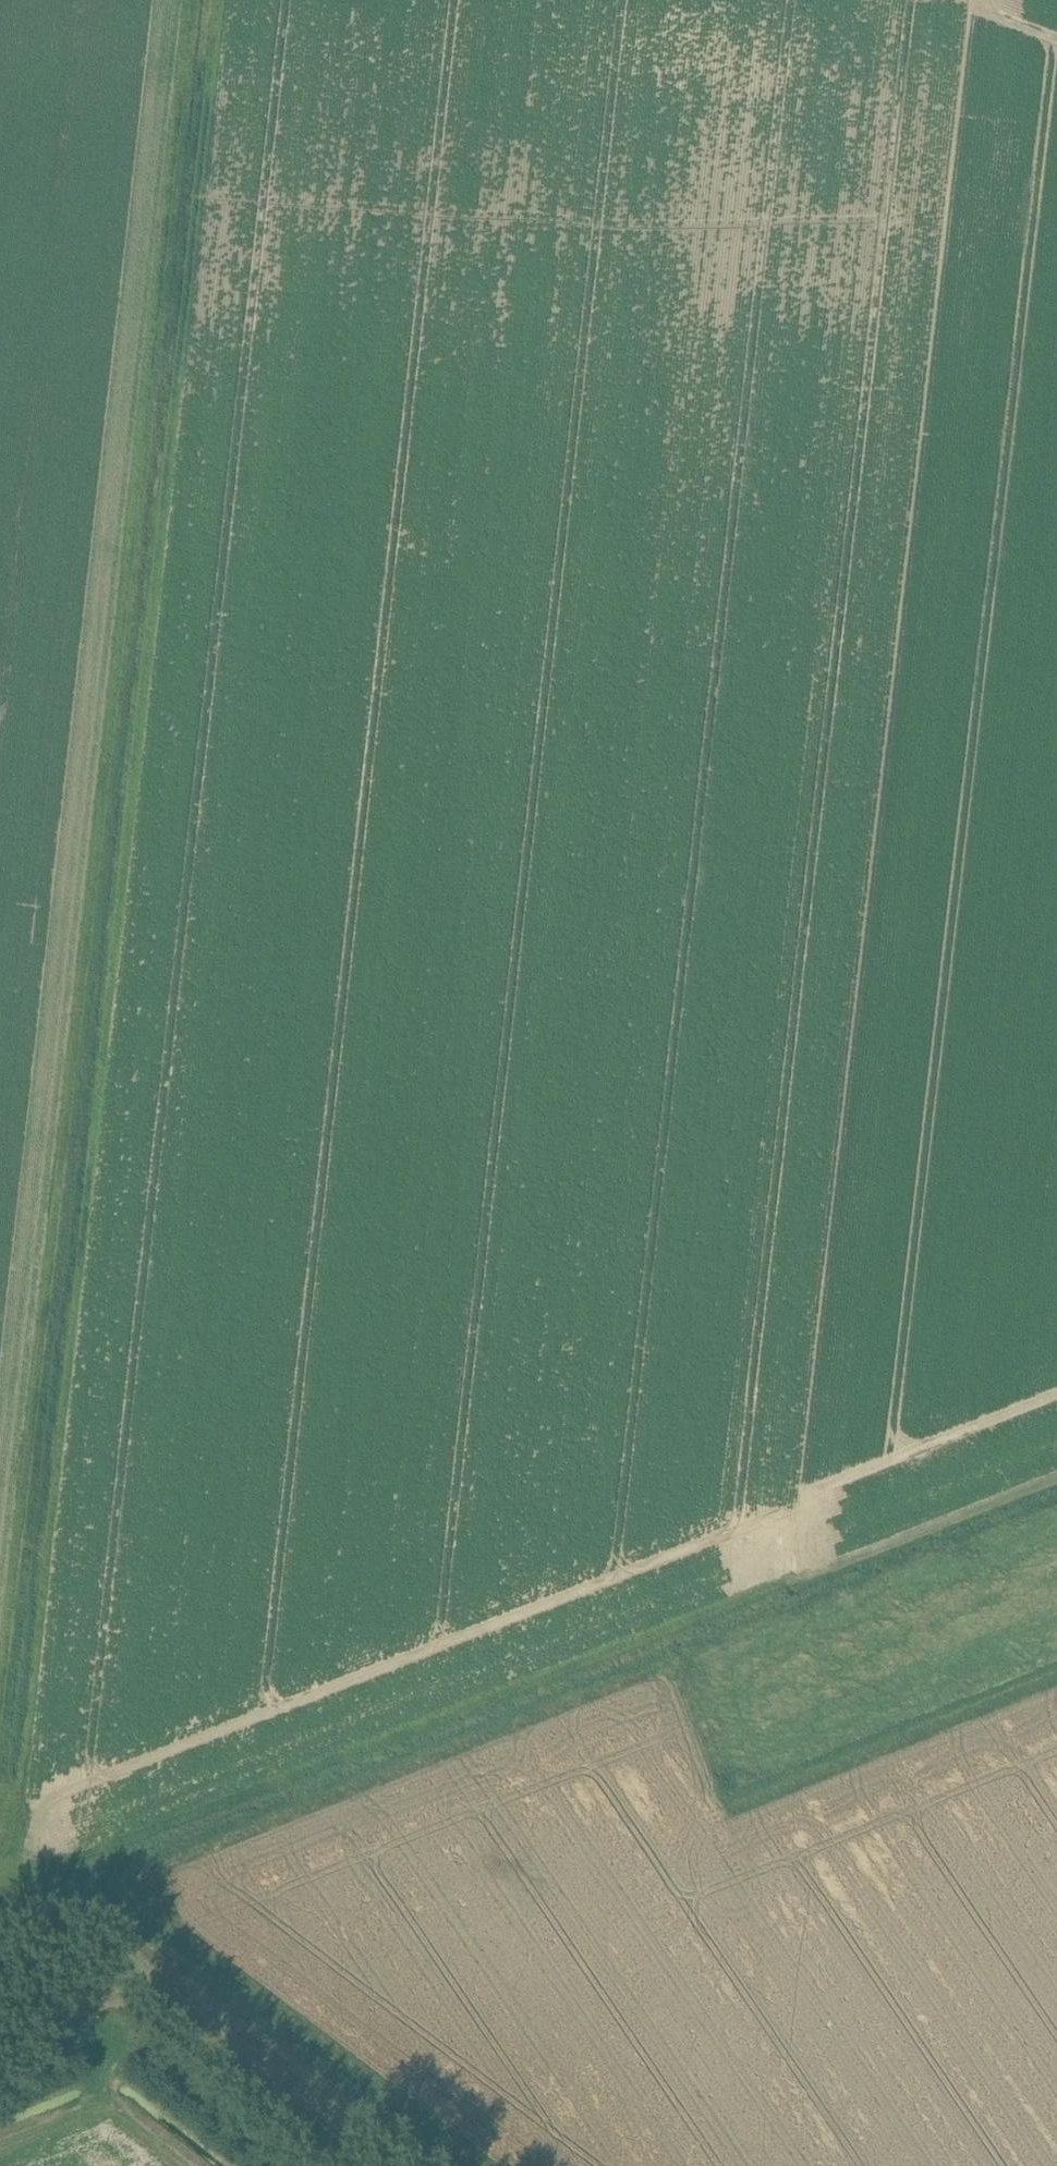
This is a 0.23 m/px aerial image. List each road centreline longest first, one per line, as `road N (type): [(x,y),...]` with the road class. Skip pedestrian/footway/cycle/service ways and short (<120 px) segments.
road 1 (track): [(368,2165),(143,1982),(100,1981),(0,2032)]
road 2 (track): [(0,2147),(104,2104),(179,2165)]

